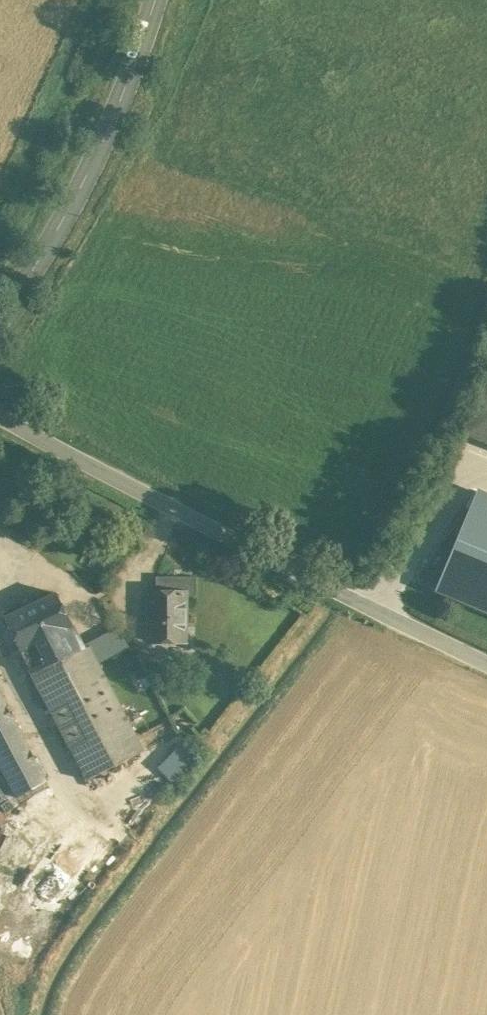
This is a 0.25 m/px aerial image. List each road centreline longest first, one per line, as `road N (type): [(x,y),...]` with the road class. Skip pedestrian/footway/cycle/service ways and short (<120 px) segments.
road 1 (tertiary): [(0,410),(75,460),(486,662)]
road 2 (secondary): [(0,318),(52,245),(140,58),(156,0)]

